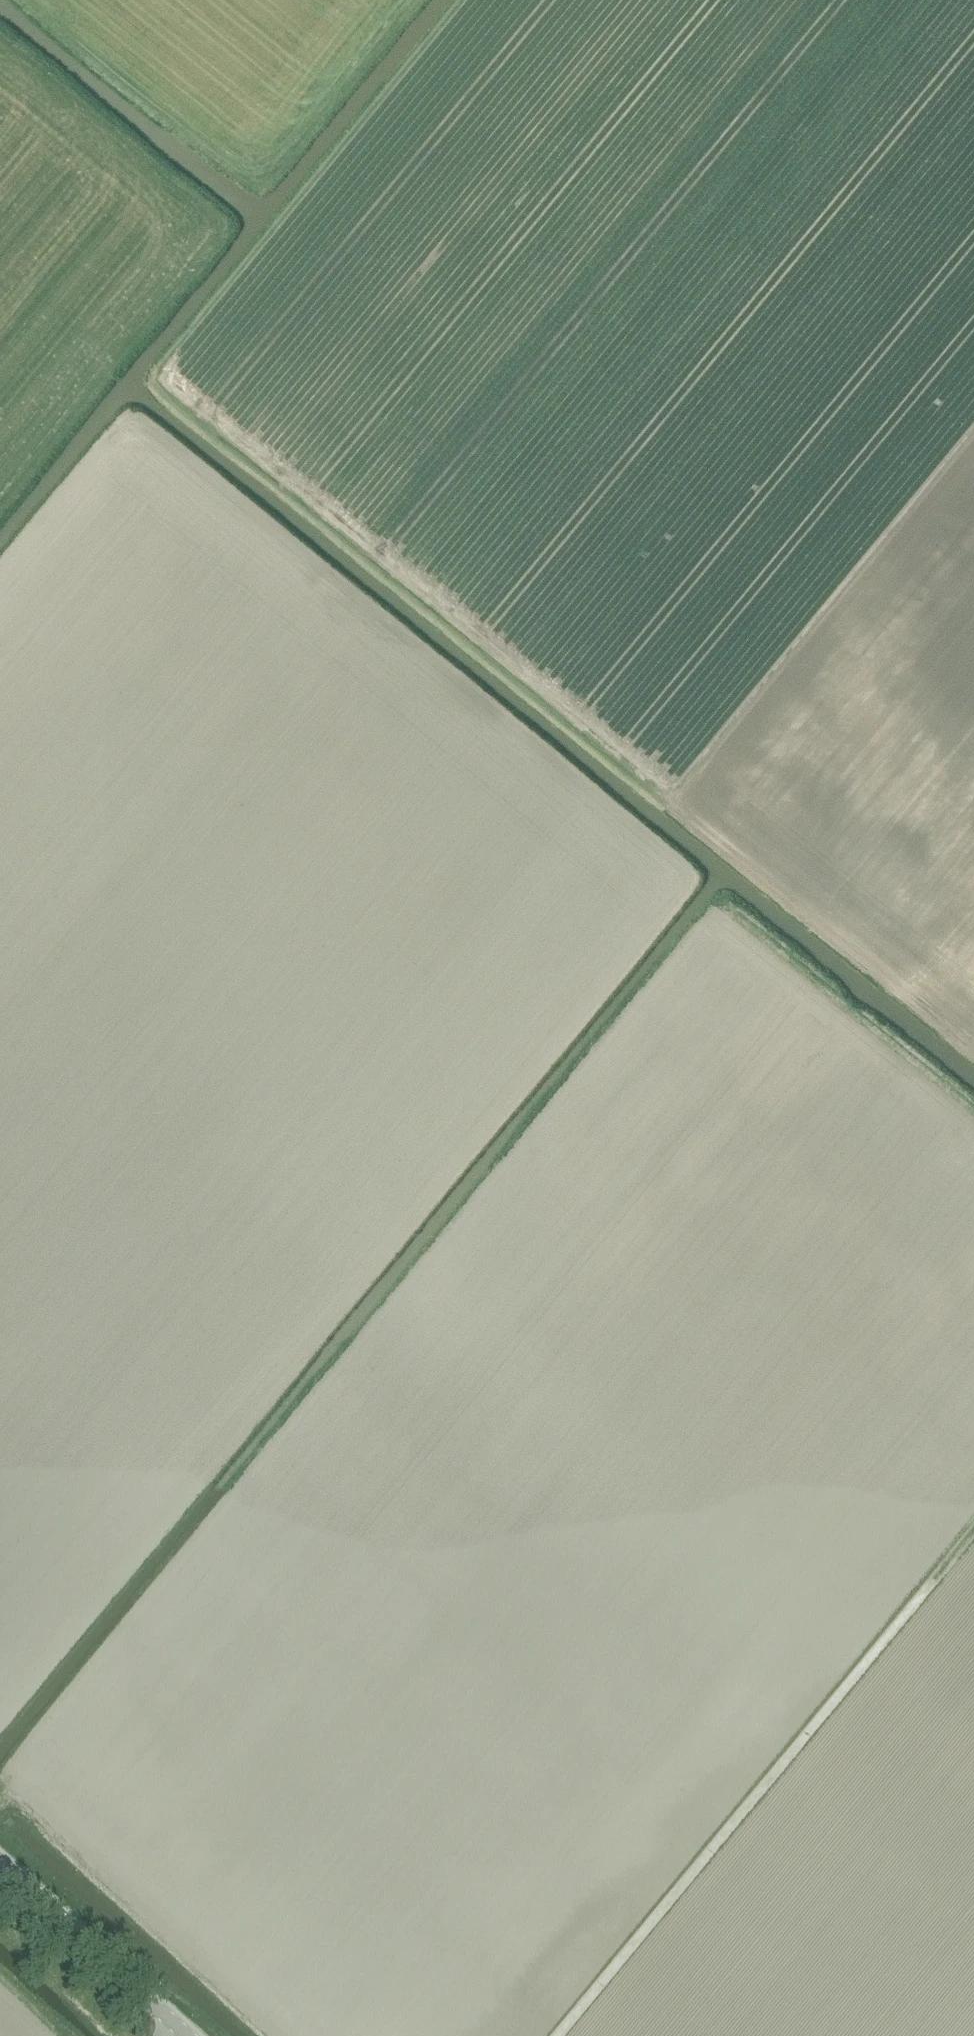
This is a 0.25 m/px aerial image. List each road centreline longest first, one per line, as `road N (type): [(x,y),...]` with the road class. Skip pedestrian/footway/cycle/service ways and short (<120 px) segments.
road 1 (track): [(932,1584),(558,2035)]
road 2 (unclassified): [(188,2035),(0,1862)]

